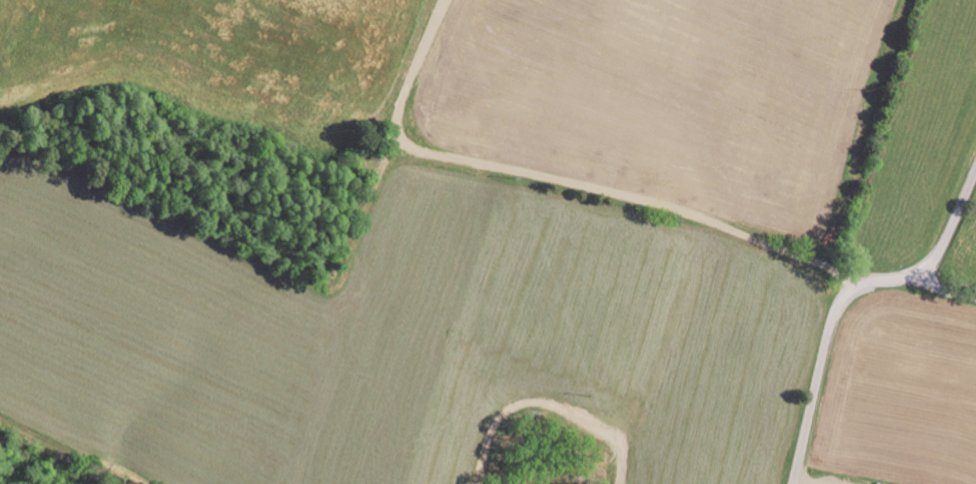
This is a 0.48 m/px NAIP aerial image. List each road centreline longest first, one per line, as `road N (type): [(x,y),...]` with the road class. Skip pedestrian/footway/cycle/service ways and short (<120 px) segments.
road 1 (residential): [(792,483),(839,306),(869,284),(919,273),(954,223),(975,170)]

